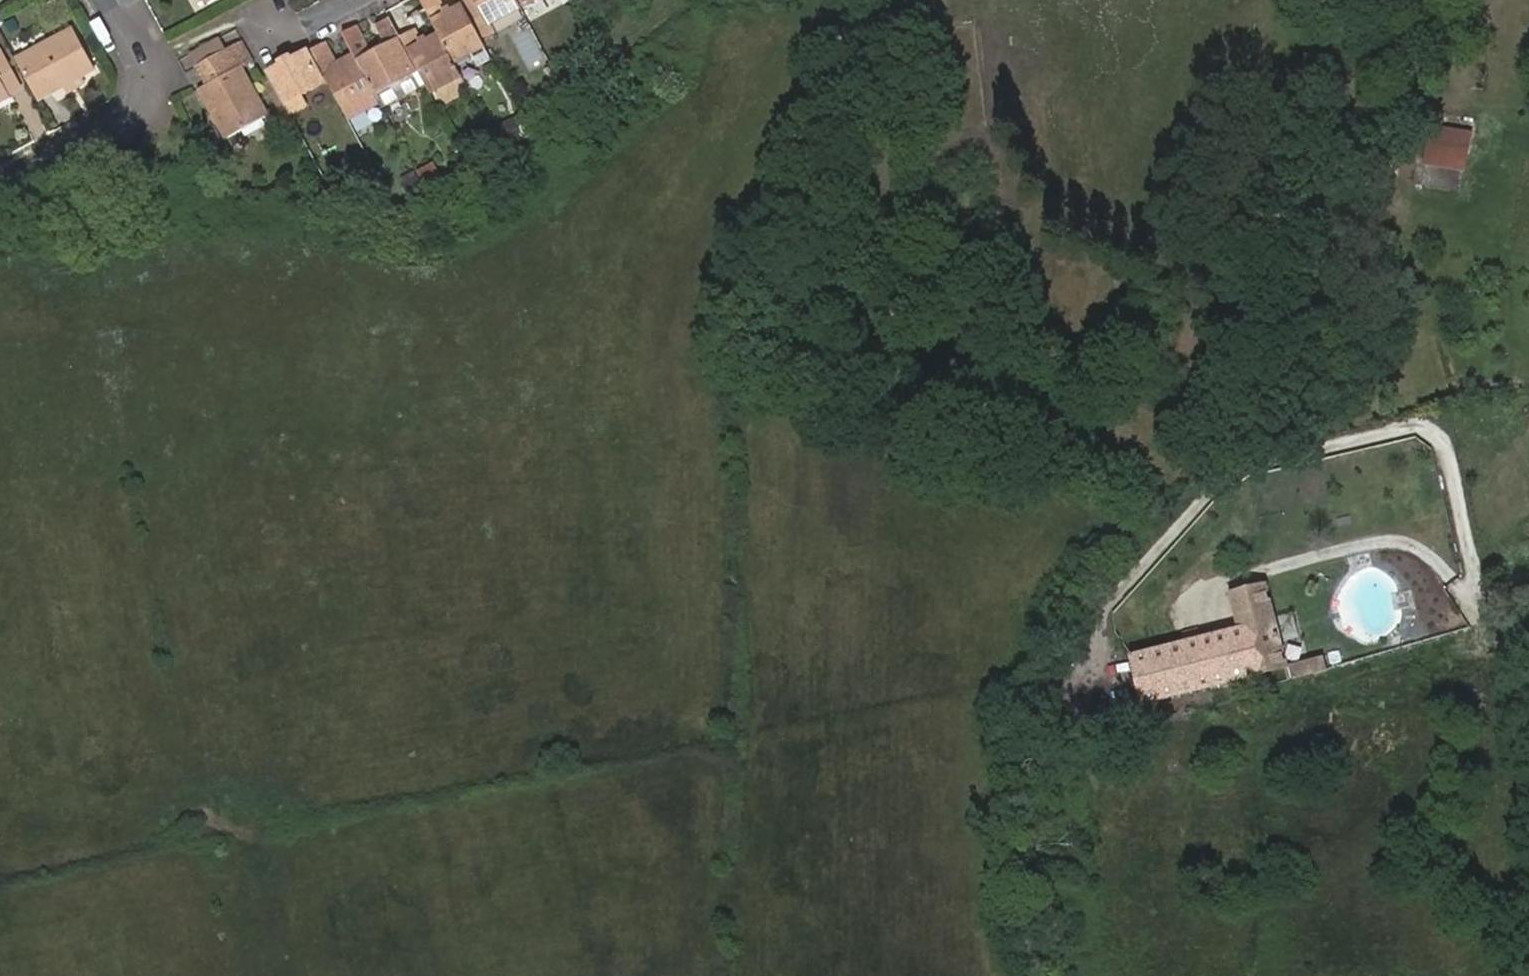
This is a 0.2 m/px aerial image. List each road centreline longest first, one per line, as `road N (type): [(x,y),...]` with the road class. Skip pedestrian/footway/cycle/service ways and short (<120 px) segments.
road 1 (residential): [(0,177),(144,97),(110,0)]

